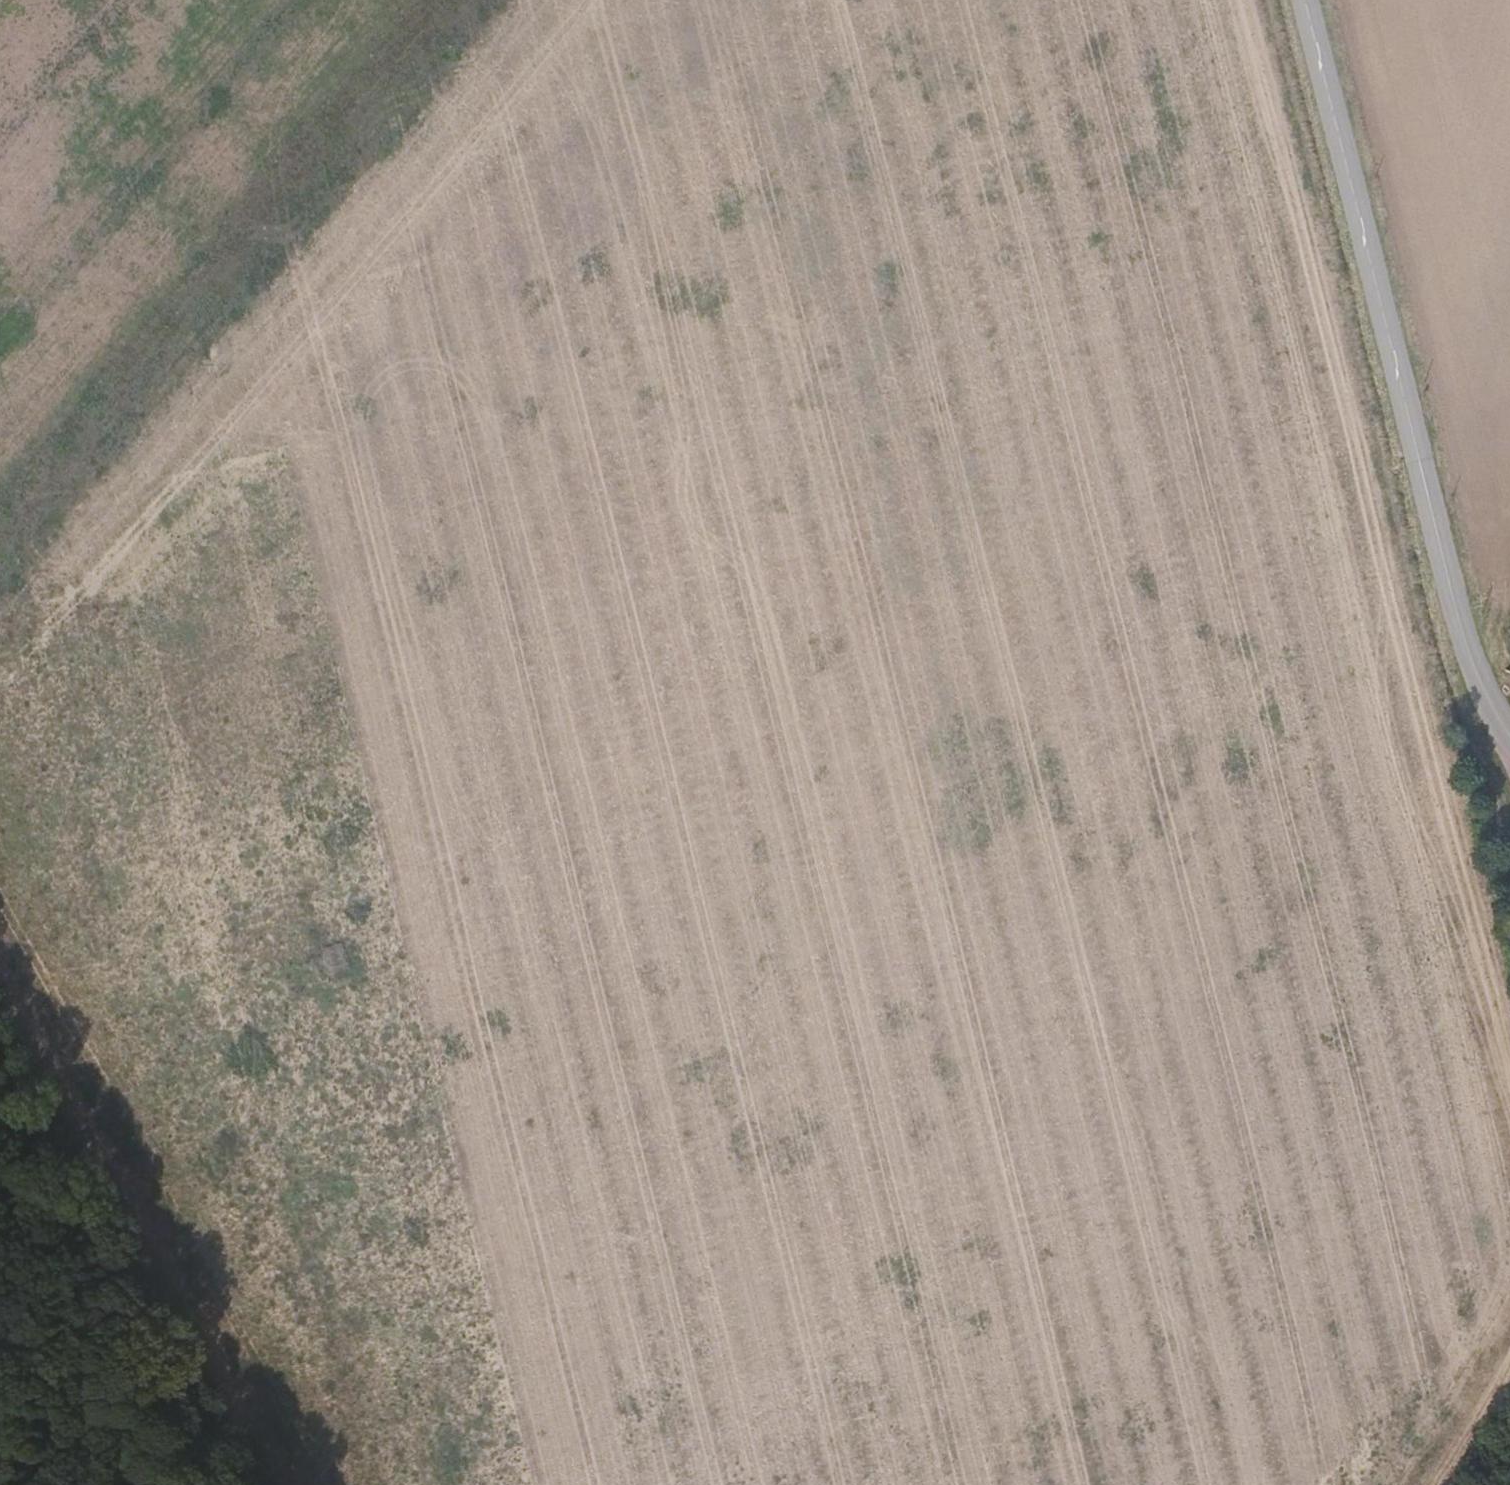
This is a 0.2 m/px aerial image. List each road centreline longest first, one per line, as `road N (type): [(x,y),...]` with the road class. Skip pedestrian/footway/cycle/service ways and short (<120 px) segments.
road 1 (tertiary): [(1306,0),(1456,615),(1509,735)]

